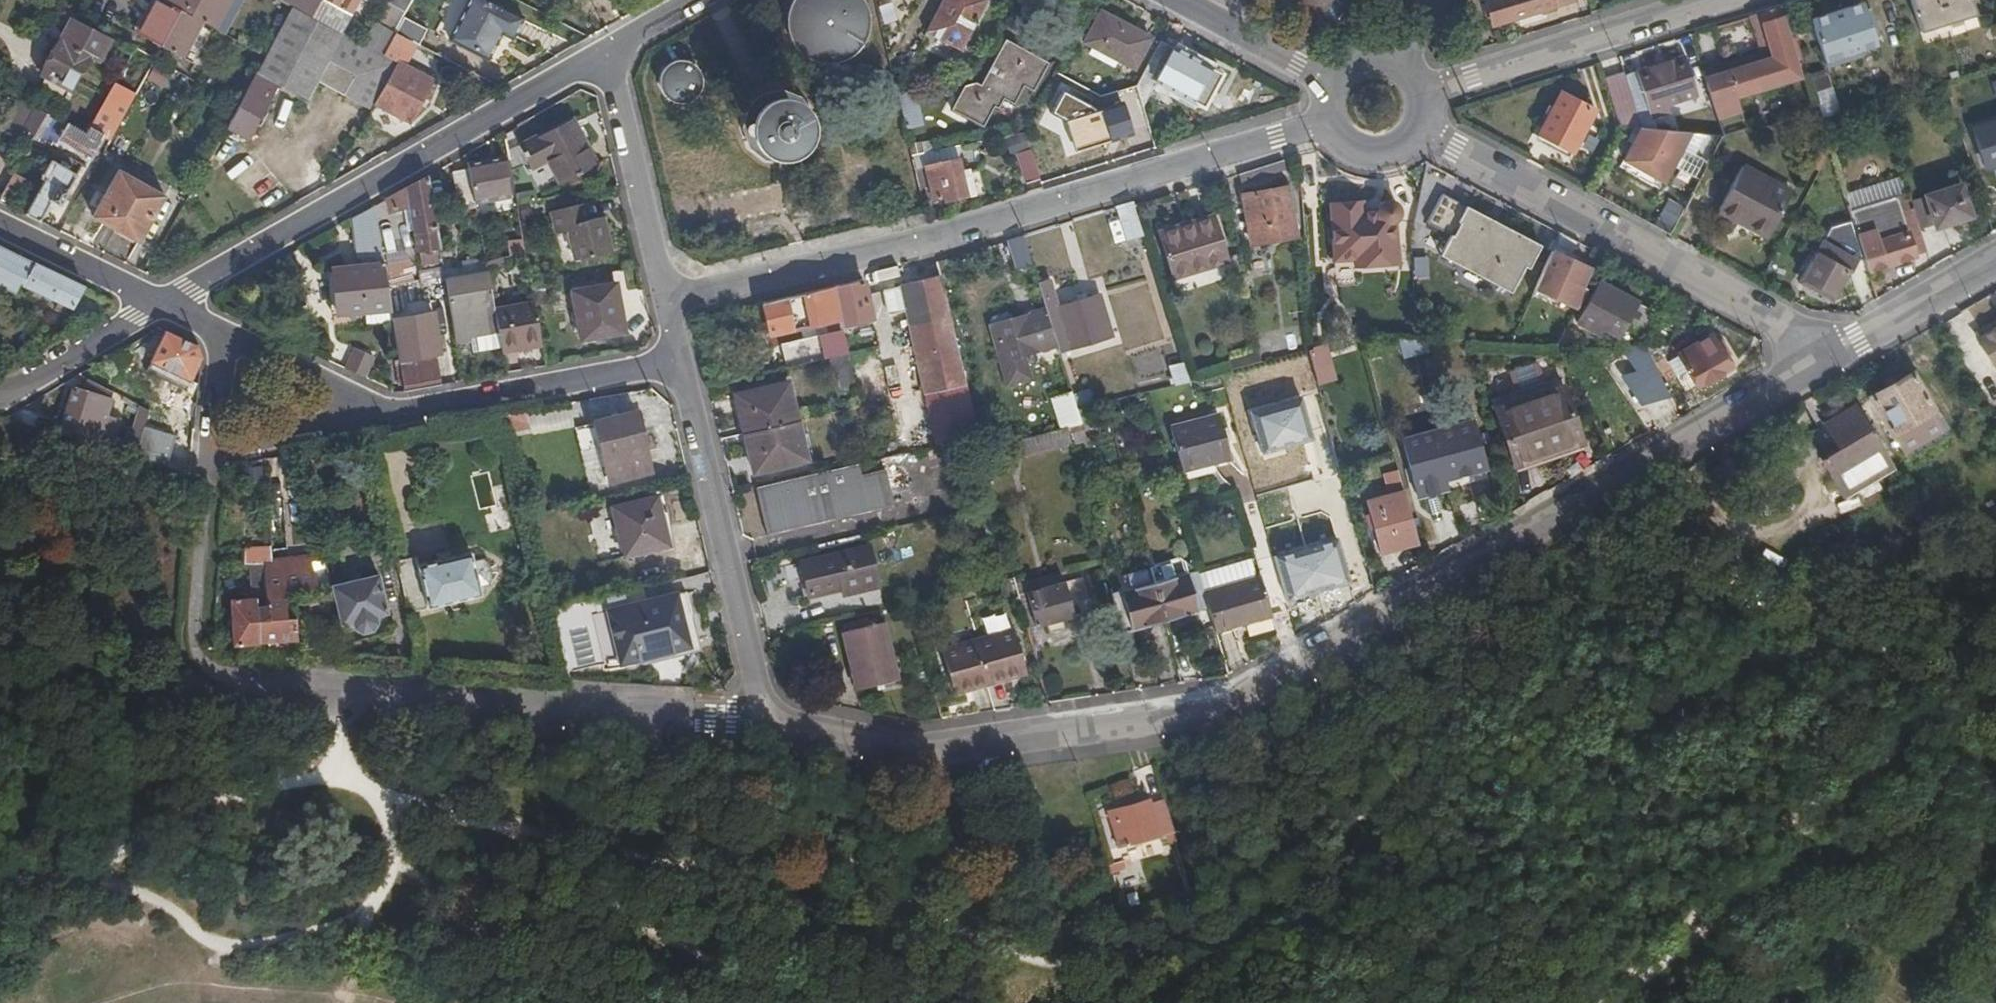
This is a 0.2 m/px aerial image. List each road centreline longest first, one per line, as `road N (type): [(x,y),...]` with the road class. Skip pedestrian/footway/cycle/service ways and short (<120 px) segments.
road 1 (track): [(508,825),(623,857),(805,854),(862,866),(1016,956),(1097,968),(1236,921),(1302,877),(1409,766),(1584,726),(1710,671),(1761,659),(1877,651),(1896,661),(1911,685),(1908,718),(1889,754),(1621,1002)]
road 2 (track): [(1168,1002),(1238,949),(1331,917),(1392,834),(1444,801),(1586,762),(1747,682),(1859,664),(1892,680),(1898,696),(1888,726),(1864,761),(1596,1002)]
road 3 (residential): [(1829,356),(1369,641),(1173,734),(965,755),(779,736)]
road 4 (residential): [(779,736),(227,684),(195,649),(203,457)]
road 5 (residential): [(669,300),(1331,127)]
road 6 (residential): [(166,302),(612,44)]
road 7 (residential): [(1829,356),(1682,258),(1423,127)]
road 8 (track): [(367,786),(394,857),(377,901),(345,921),(227,948),(88,866)]
road 9 (residential): [(779,736),(683,360)]
road 10 (track): [(0,901),(248,793),(337,778)]
road 11 (track): [(508,825),(635,923),(796,1002)]
road 12 (residential): [(1711,0),(1426,93)]
road 13 (residential): [(395,415),(683,360)]
road 14 (residential): [(669,300),(612,44)]
road 15 (residential): [(395,415),(217,327)]
road 16 (residential): [(203,457),(395,415)]
road 17 (residential): [(166,302),(0,403)]
road 18 (residential): [(1995,258),(1829,356)]
road 19 (residential): [(166,302),(0,223)]
road 20 (track): [(337,778),(508,825)]
road 21 (tertiary): [(1332,85),(1178,0)]
road 22 (residential): [(203,457),(217,327)]

